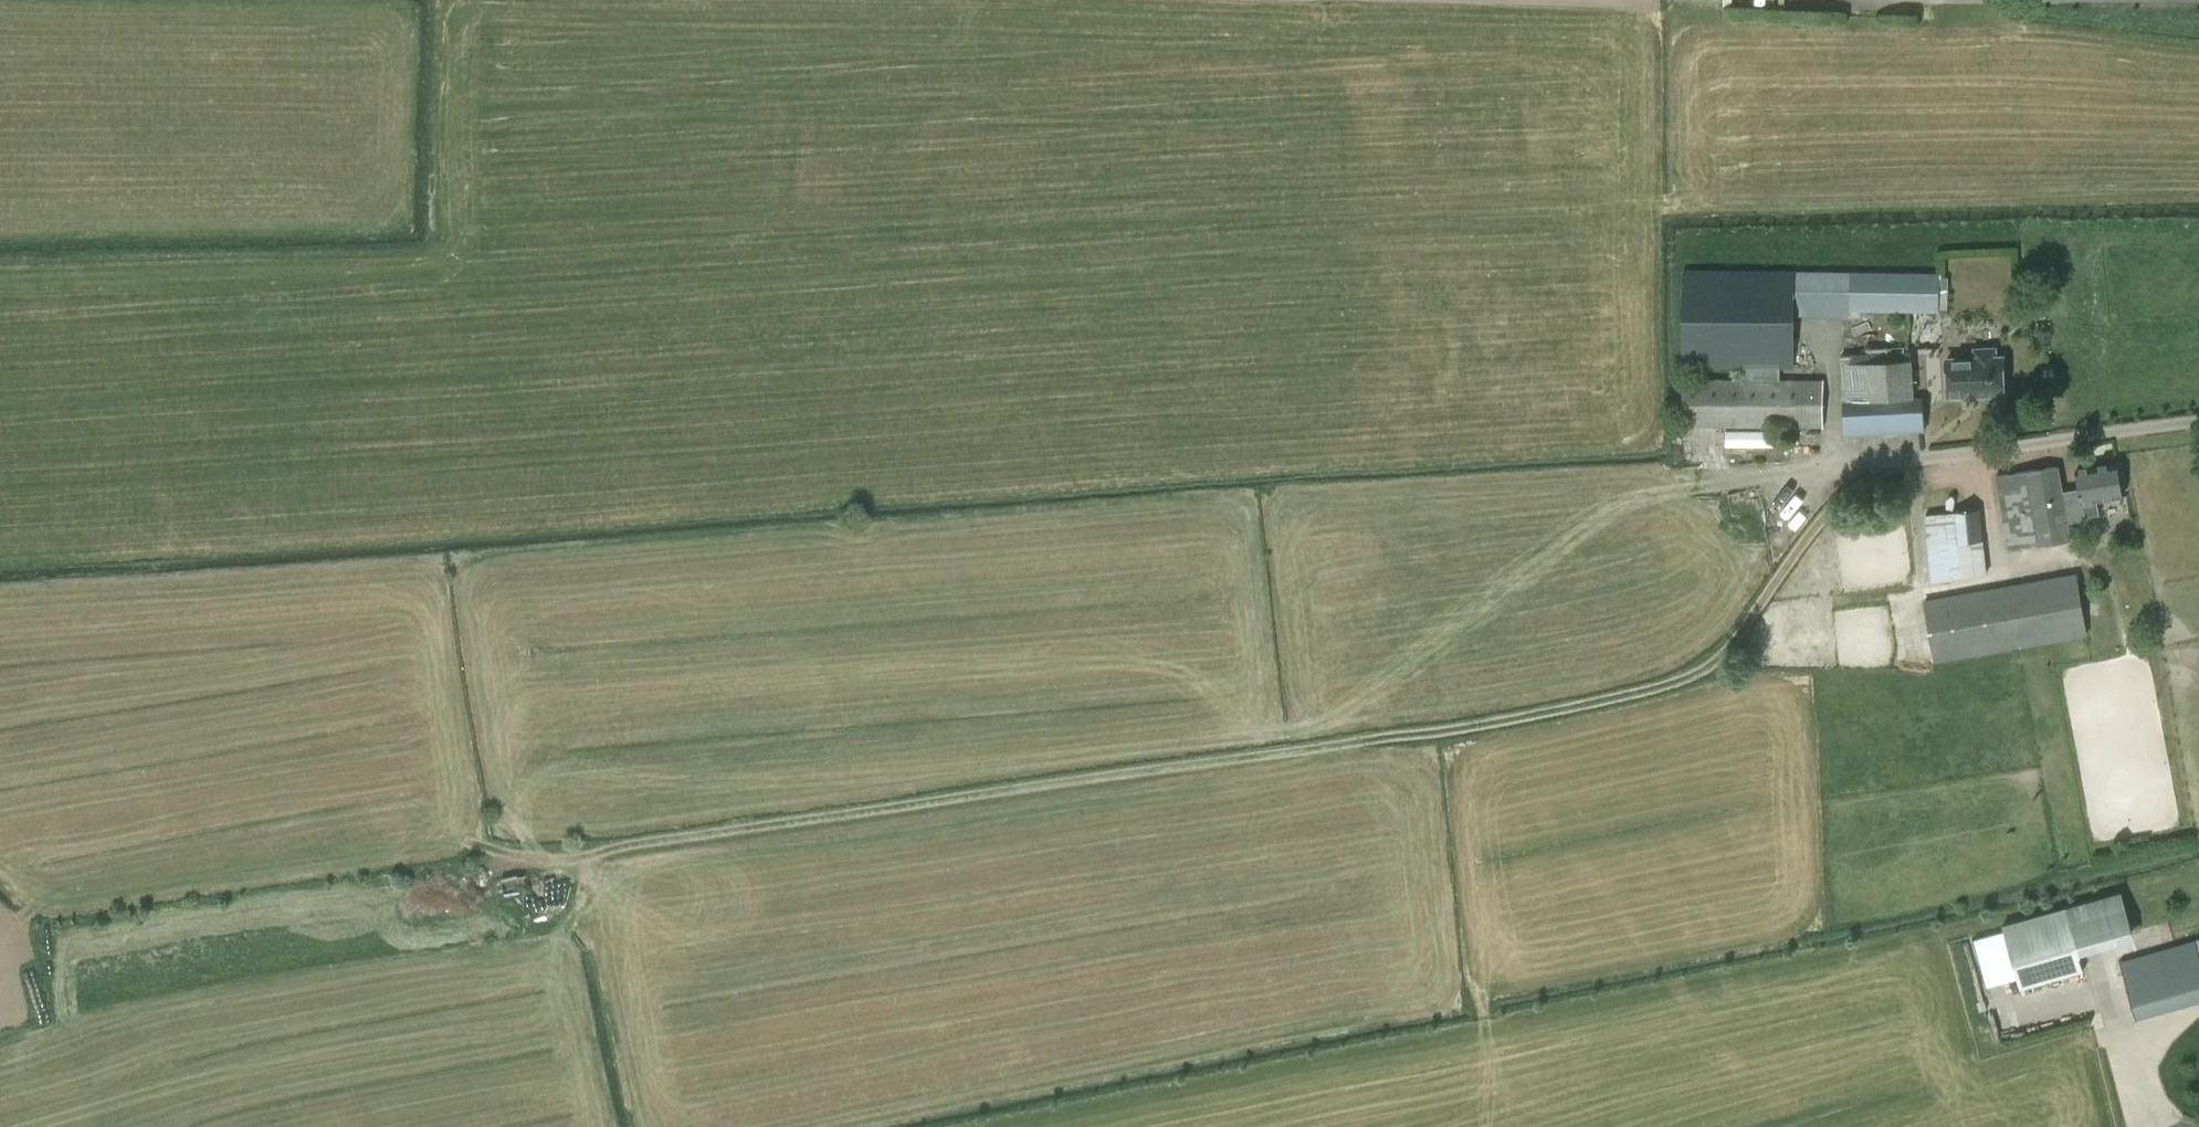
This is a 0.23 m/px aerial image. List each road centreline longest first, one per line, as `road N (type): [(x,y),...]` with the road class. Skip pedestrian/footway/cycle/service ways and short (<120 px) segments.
road 1 (track): [(1906,459),(1848,492),(1789,560),(1711,677),(1674,696),(1423,747),(468,865)]

